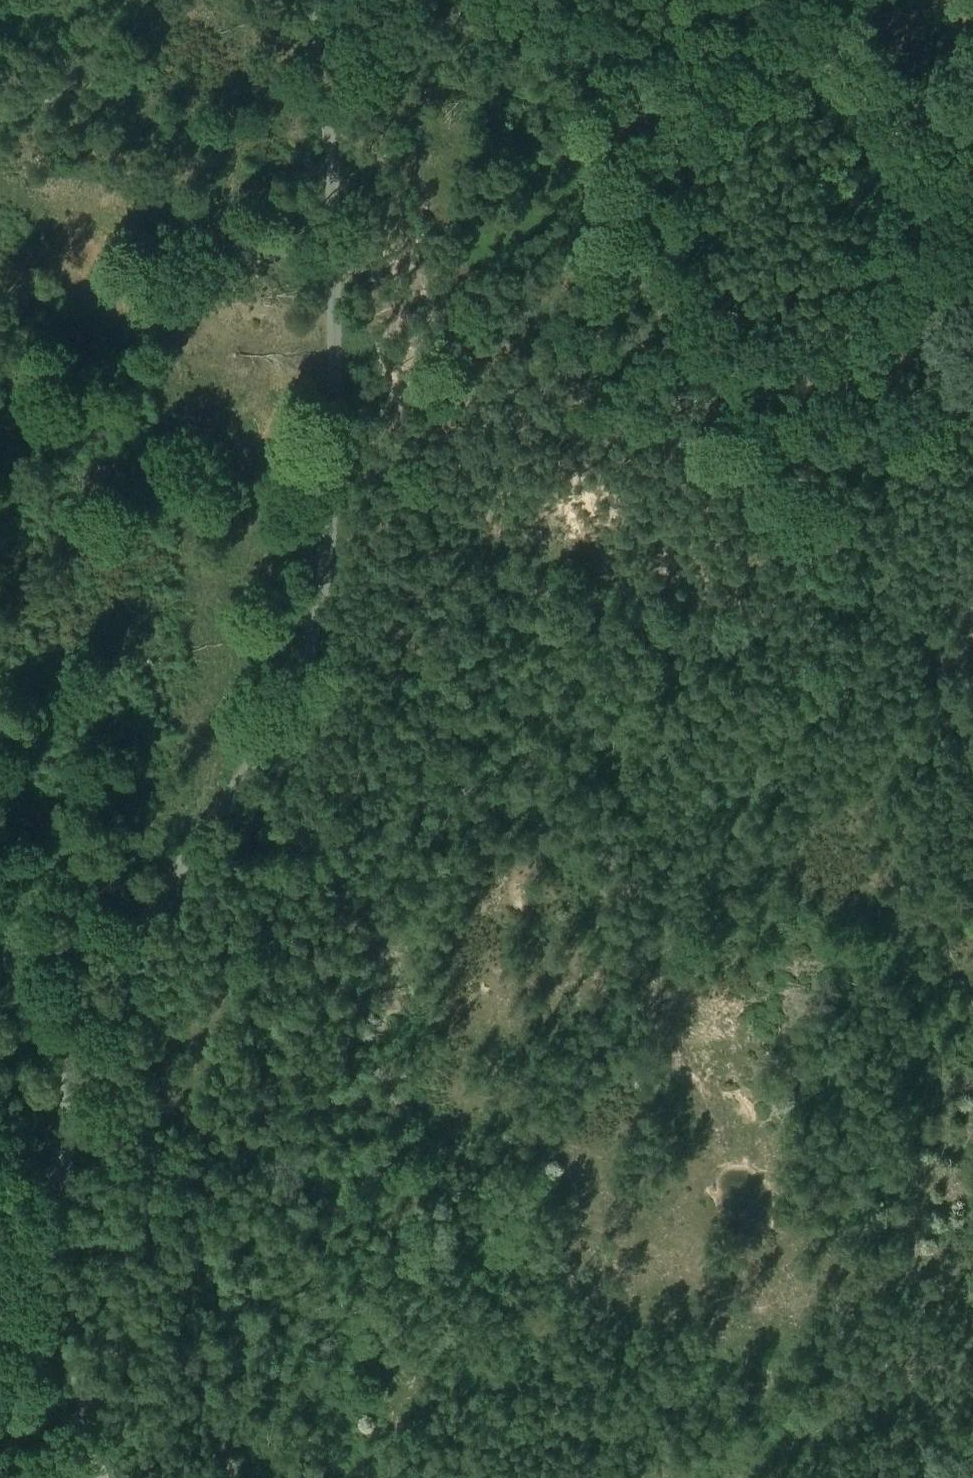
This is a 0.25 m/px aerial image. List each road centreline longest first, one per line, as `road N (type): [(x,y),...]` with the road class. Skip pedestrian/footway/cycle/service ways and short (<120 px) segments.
road 1 (track): [(101,1477),(73,1344),(69,1065),(85,1015),(124,951),(280,719),(315,625),(333,527),(332,204),(314,0)]
road 2 (track): [(972,209),(759,0)]

